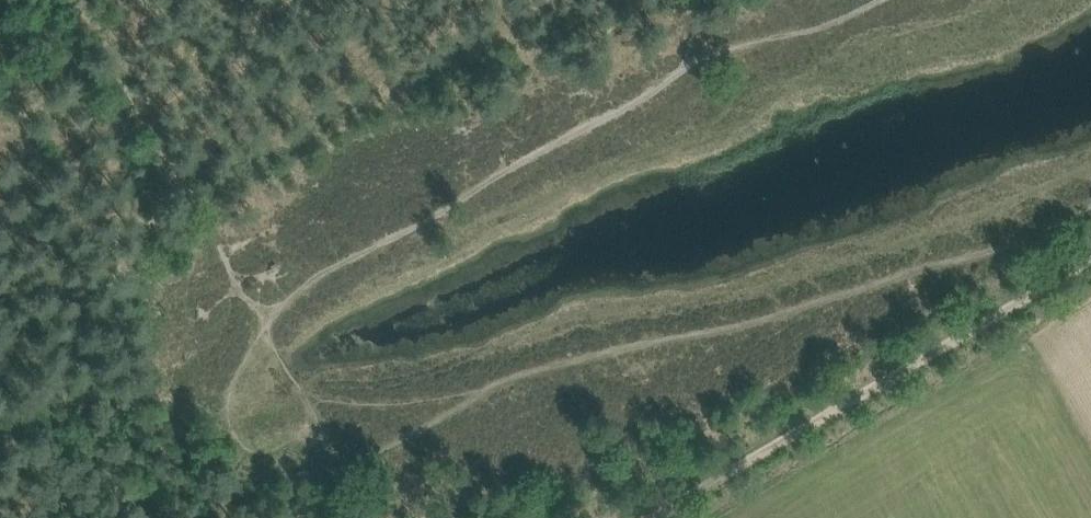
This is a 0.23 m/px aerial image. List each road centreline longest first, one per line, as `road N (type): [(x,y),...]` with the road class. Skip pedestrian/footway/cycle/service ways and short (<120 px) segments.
road 1 (track): [(659,517),(1090,270)]

